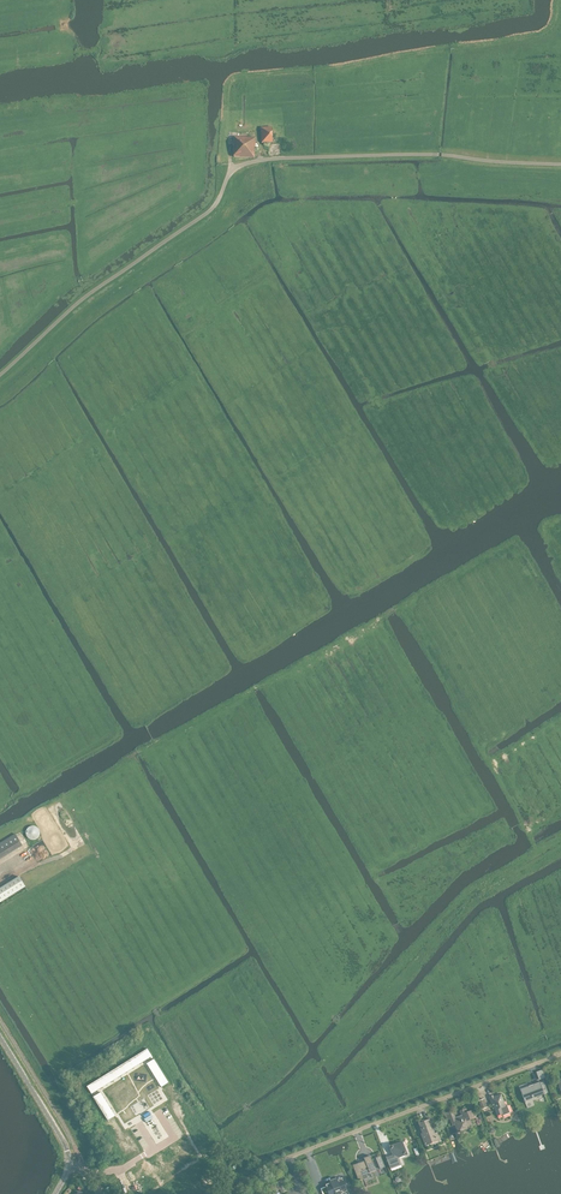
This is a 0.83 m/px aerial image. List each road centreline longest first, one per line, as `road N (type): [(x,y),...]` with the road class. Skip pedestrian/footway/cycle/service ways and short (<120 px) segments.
road 1 (unclassified): [(560,164),(420,154),(237,166),(210,210),(82,298),(0,374)]
road 2 (unclassified): [(228,1193),(266,1166),(560,1054)]
road 3 (tertiary): [(70,1166),(0,1037)]

